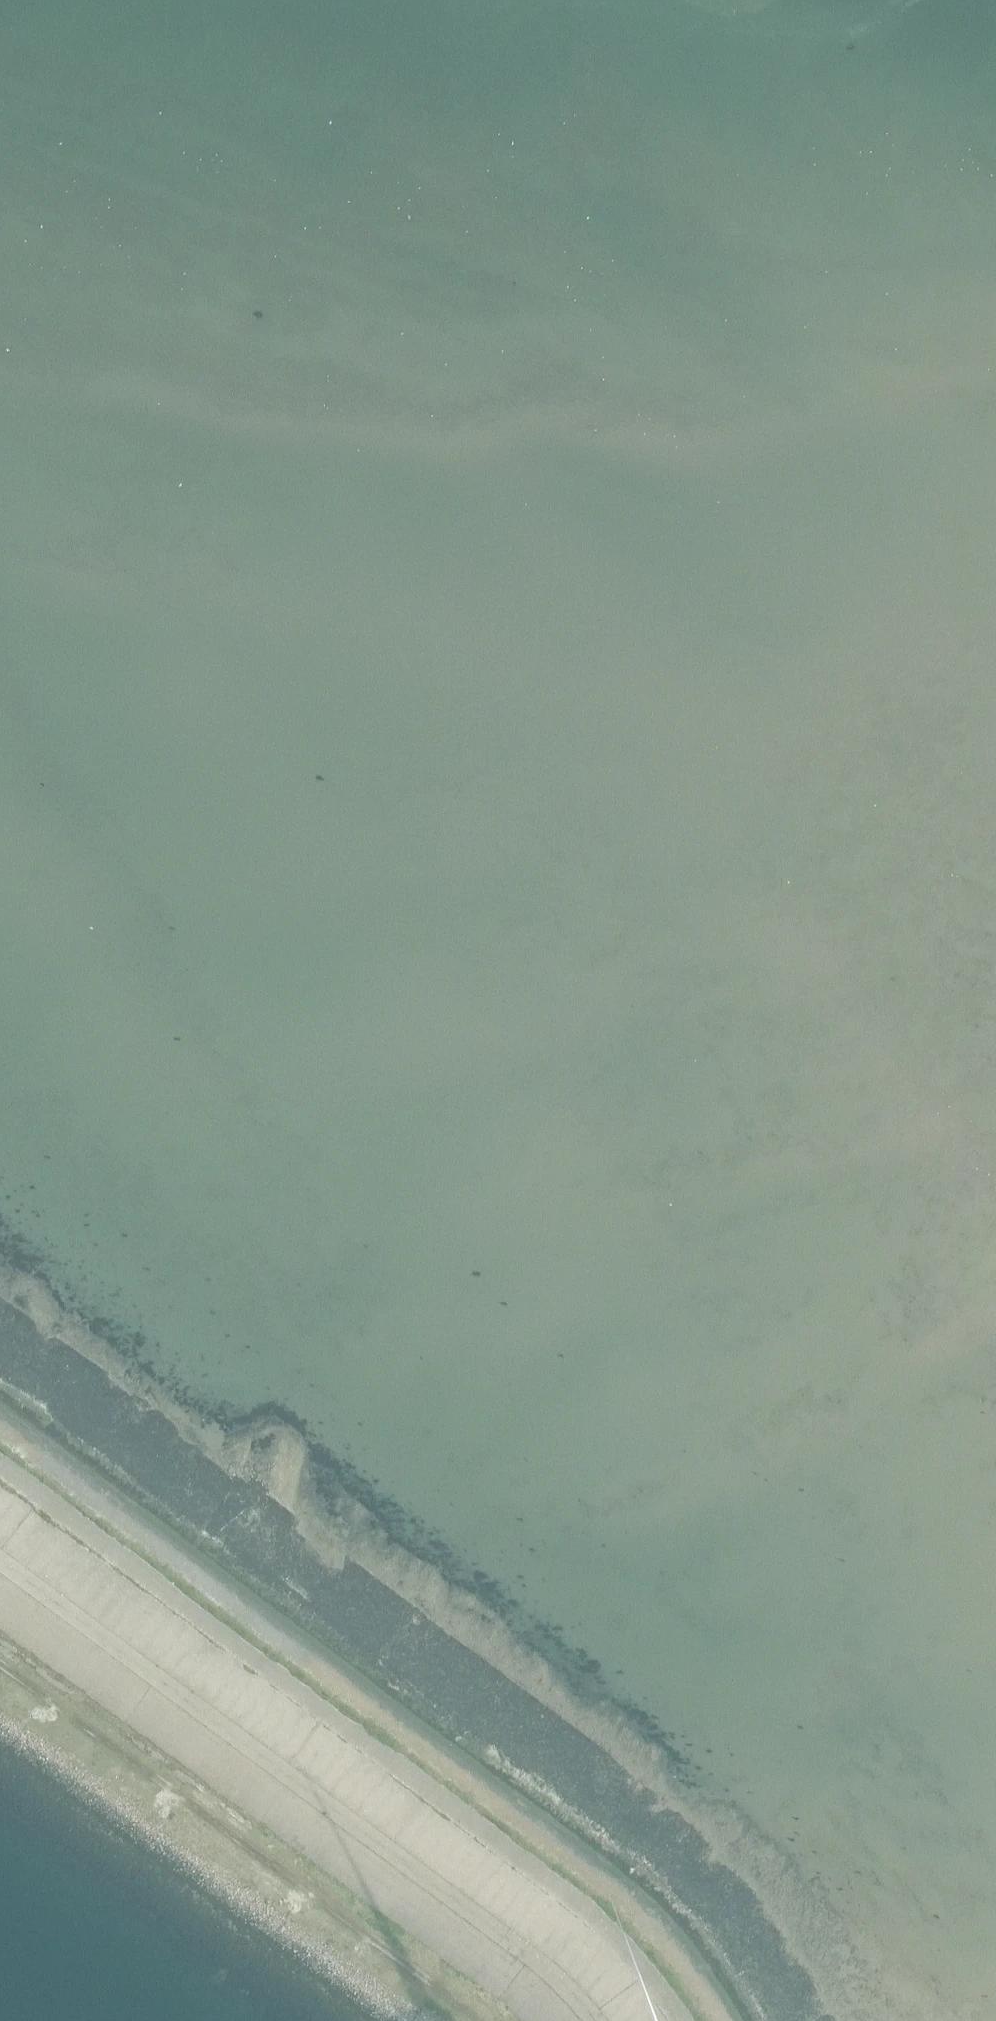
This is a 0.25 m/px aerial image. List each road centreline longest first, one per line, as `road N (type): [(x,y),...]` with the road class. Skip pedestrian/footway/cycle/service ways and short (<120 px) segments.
road 1 (unclassified): [(451,2020),(268,1878),(0,1688)]

